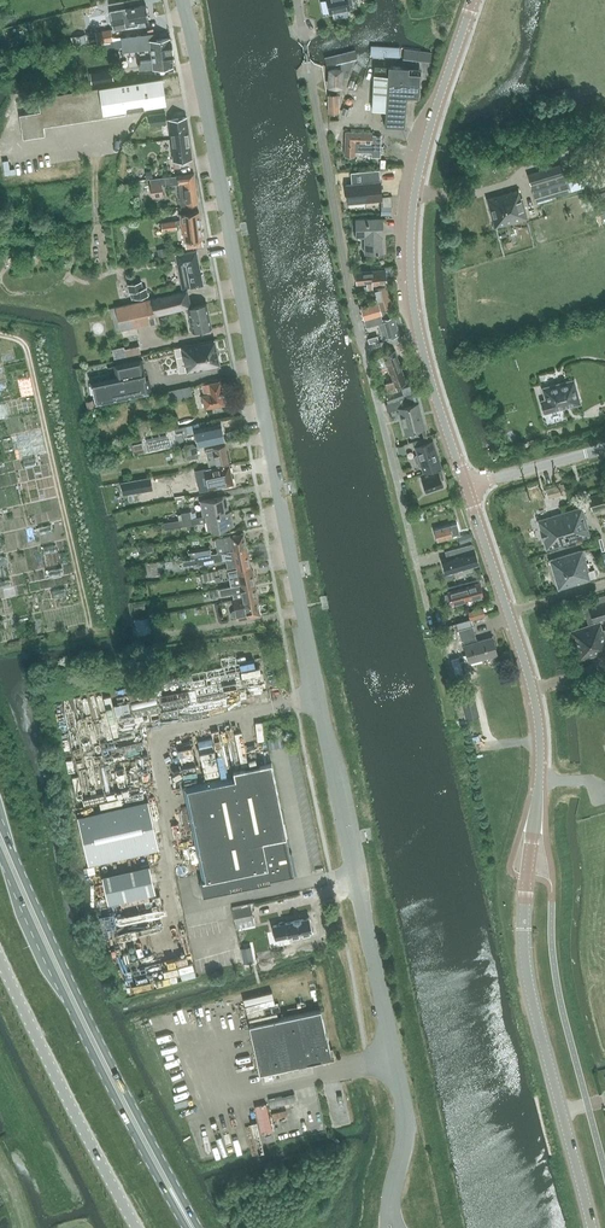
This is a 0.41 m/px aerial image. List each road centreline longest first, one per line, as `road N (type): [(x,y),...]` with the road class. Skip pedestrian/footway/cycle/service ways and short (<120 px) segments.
road 1 (unclassified): [(181,0),(405,1101),(391,1227)]
road 2 (secondary): [(591,1227),(525,953),(539,725),(467,487)]
road 3 (primary): [(182,1208),(0,825)]
road 4 (primary): [(0,852),(104,1075),(163,1189),(182,1208)]
road 5 (residential): [(363,350),(297,0)]
road 6 (secondary): [(419,335),(410,253),(415,194),(473,0)]
road 7 (unclassified): [(136,1227),(0,959)]
road 8 (residential): [(433,632),(363,350)]
road 9 (secondary): [(467,487),(419,335)]
road 10 (unclassified): [(467,487),(604,450)]

